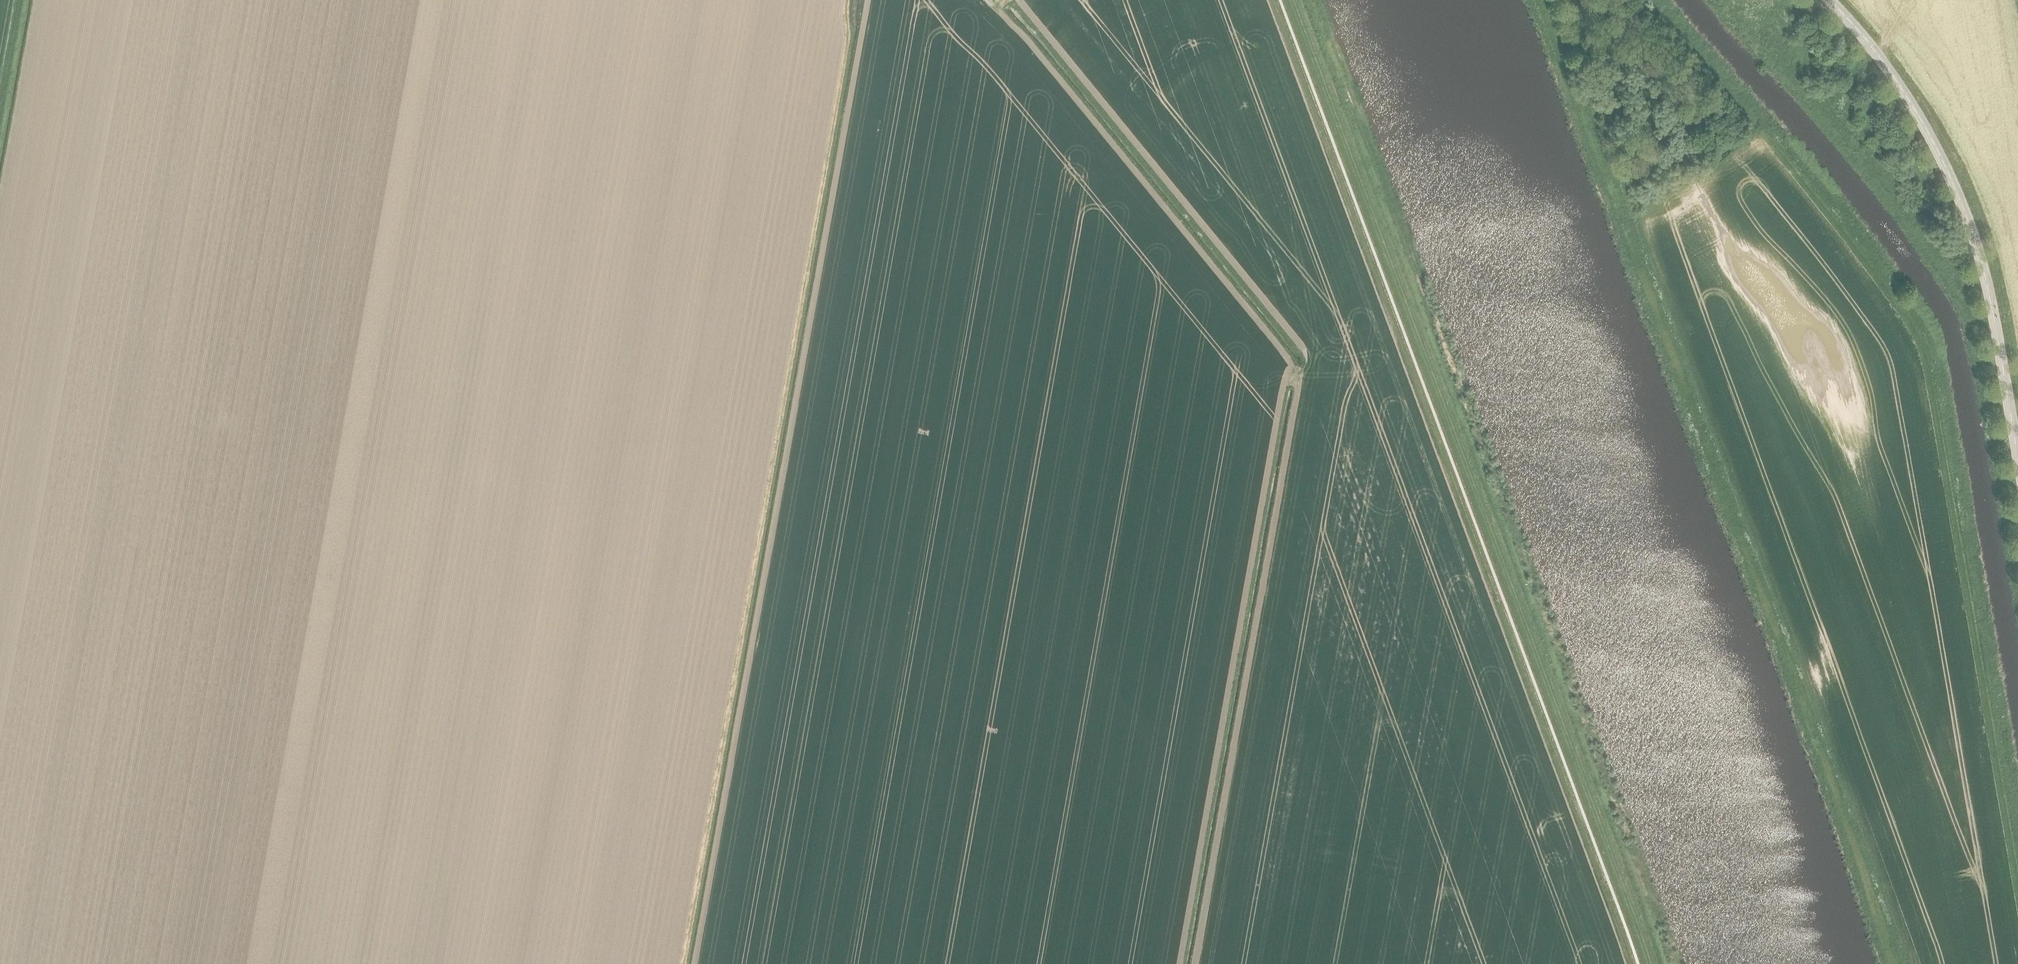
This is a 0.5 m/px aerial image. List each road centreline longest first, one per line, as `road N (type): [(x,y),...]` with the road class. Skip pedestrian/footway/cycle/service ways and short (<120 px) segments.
road 1 (tertiary): [(1830,0),(1901,86),(1949,173),(1984,271),(2017,450)]

